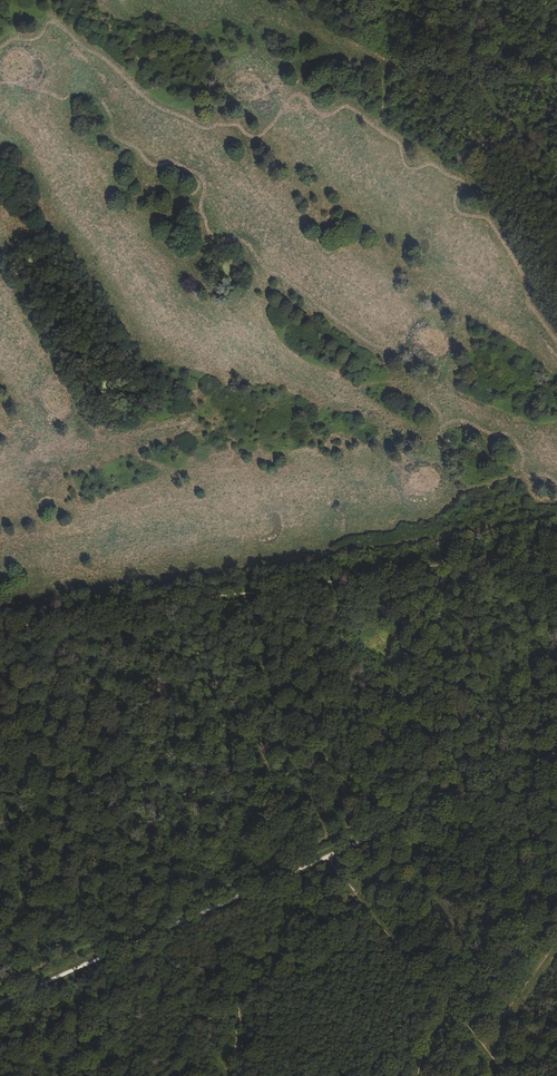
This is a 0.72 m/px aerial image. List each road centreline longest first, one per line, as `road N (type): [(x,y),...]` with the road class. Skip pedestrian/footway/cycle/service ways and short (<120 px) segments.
road 1 (track): [(34,988),(556,755)]
road 2 (track): [(493,1059),(327,858)]
road 3 (track): [(556,62),(409,15)]

